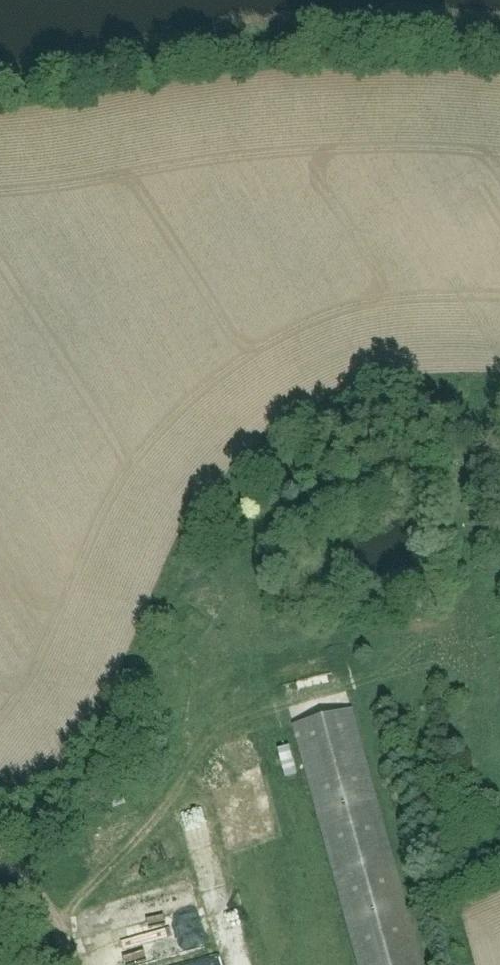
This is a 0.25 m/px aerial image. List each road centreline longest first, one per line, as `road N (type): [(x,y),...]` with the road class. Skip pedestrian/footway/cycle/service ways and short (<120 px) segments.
road 1 (track): [(0,83),(261,39),(499,42)]

